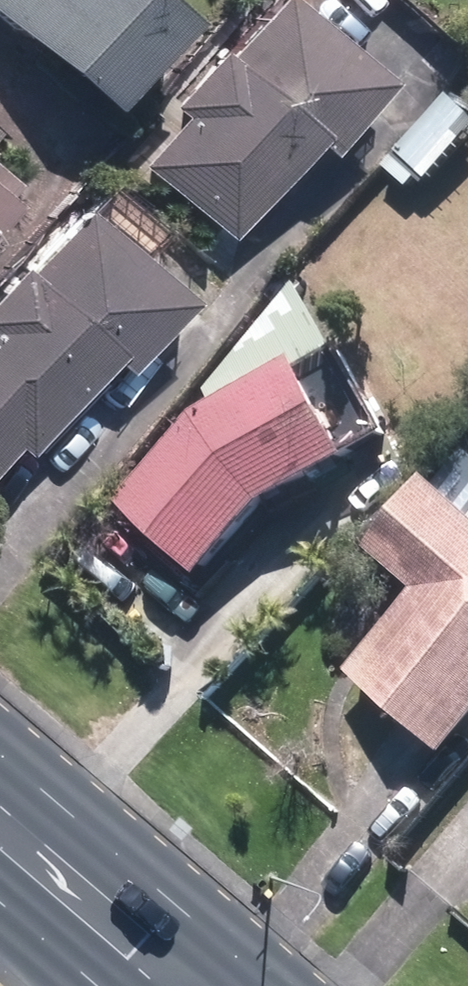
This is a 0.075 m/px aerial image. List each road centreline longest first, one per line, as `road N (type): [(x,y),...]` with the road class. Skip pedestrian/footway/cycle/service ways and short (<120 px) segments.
road 1 (primary): [(0,830),(110,927)]

